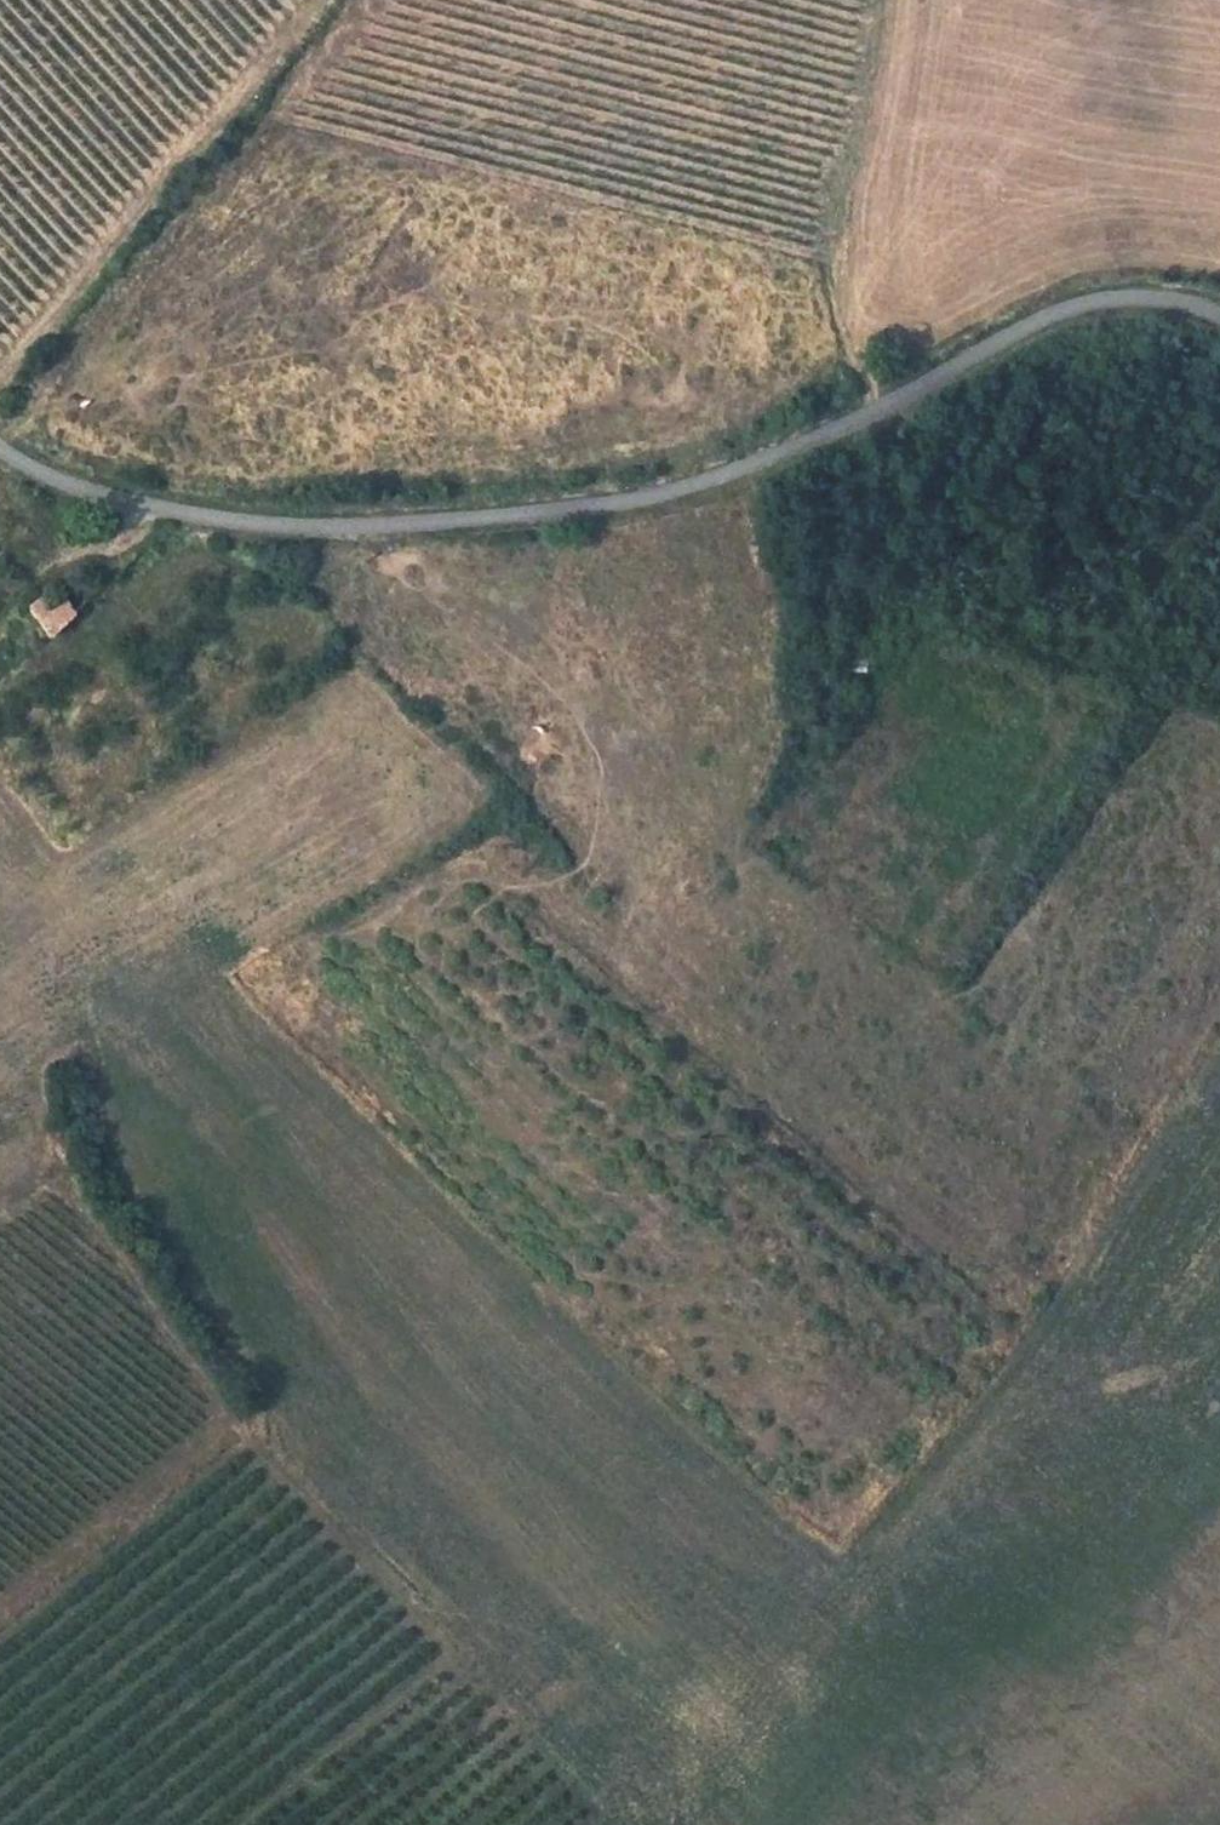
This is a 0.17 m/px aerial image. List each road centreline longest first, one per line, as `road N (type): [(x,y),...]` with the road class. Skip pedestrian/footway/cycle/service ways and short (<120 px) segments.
road 1 (tertiary): [(0,450),(36,471),(140,506),(256,523),(396,526),(551,513),(674,494),(840,432),(1002,340),(1091,307),(1141,302),(1198,309),(1219,321)]
road 2 (track): [(0,619),(140,506)]

